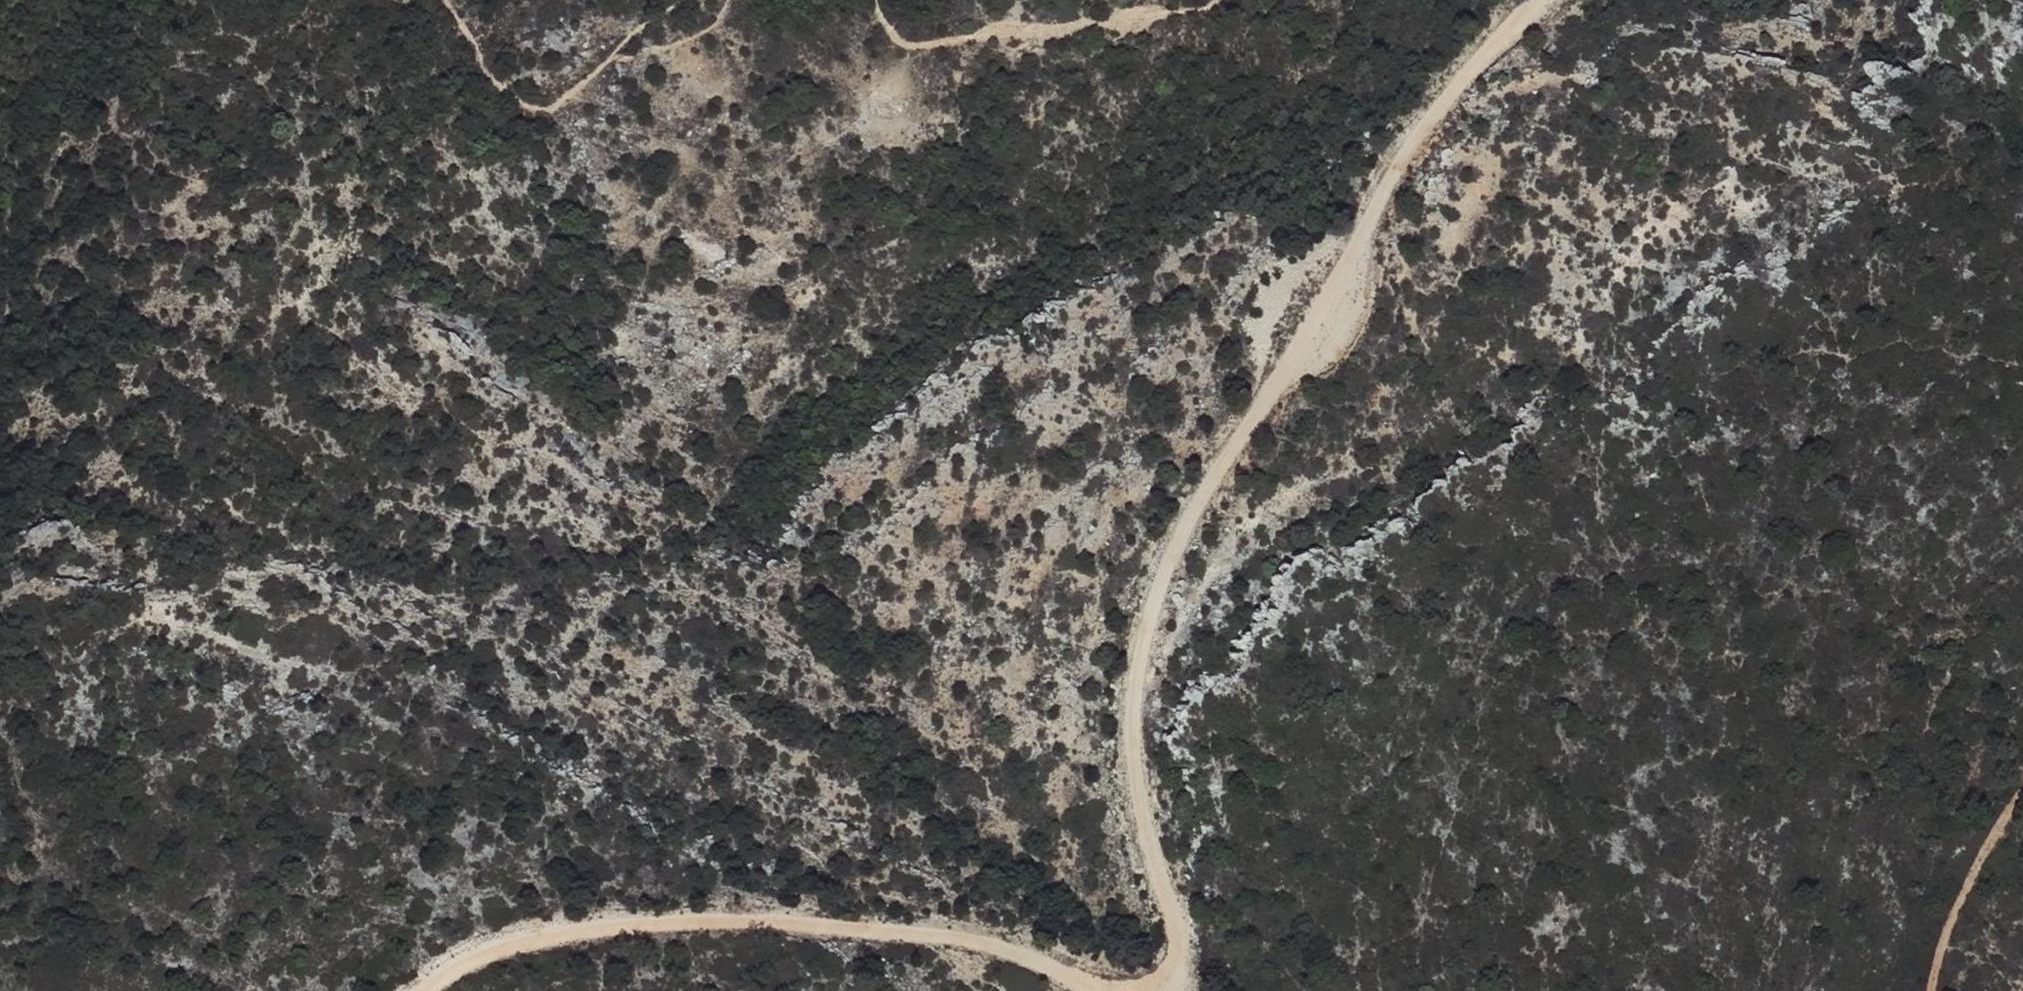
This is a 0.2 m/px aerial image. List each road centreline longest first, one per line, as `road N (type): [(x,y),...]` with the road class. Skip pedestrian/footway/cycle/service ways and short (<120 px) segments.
road 1 (track): [(1542,0),(1405,127),(1336,281),(1207,478),(1135,652),(1119,747),(1191,974),(1168,990)]
road 2 (track): [(1118,990),(972,934),(596,923),(462,948),(414,990)]
road 3 (track): [(1923,990),(1939,936),(2022,773)]

